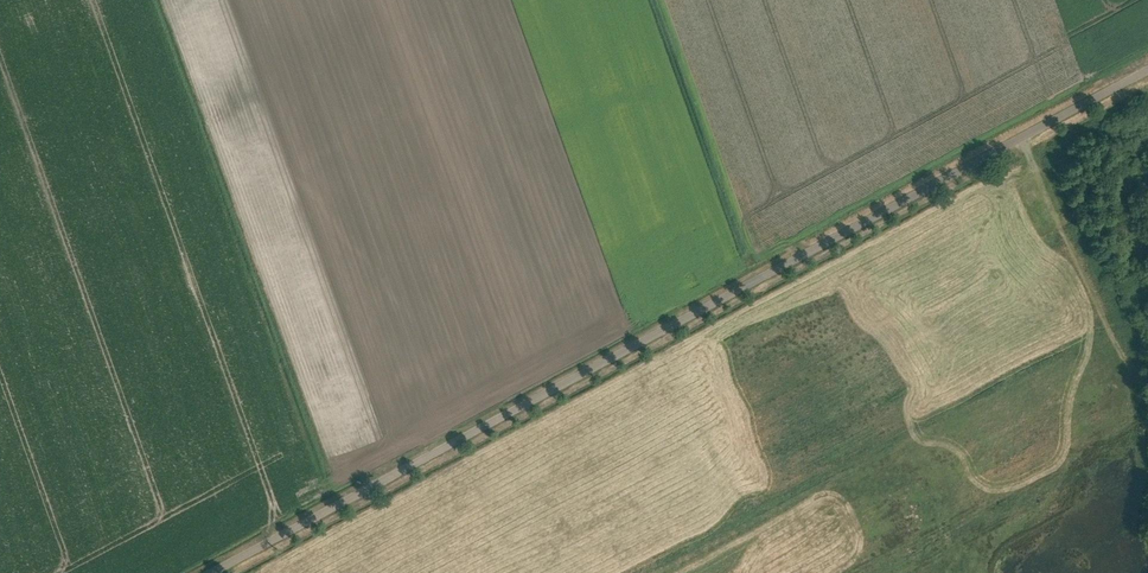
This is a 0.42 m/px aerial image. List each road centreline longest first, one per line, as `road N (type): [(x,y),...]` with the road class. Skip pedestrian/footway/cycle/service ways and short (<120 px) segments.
road 1 (unclassified): [(210,572),(1147,70)]

